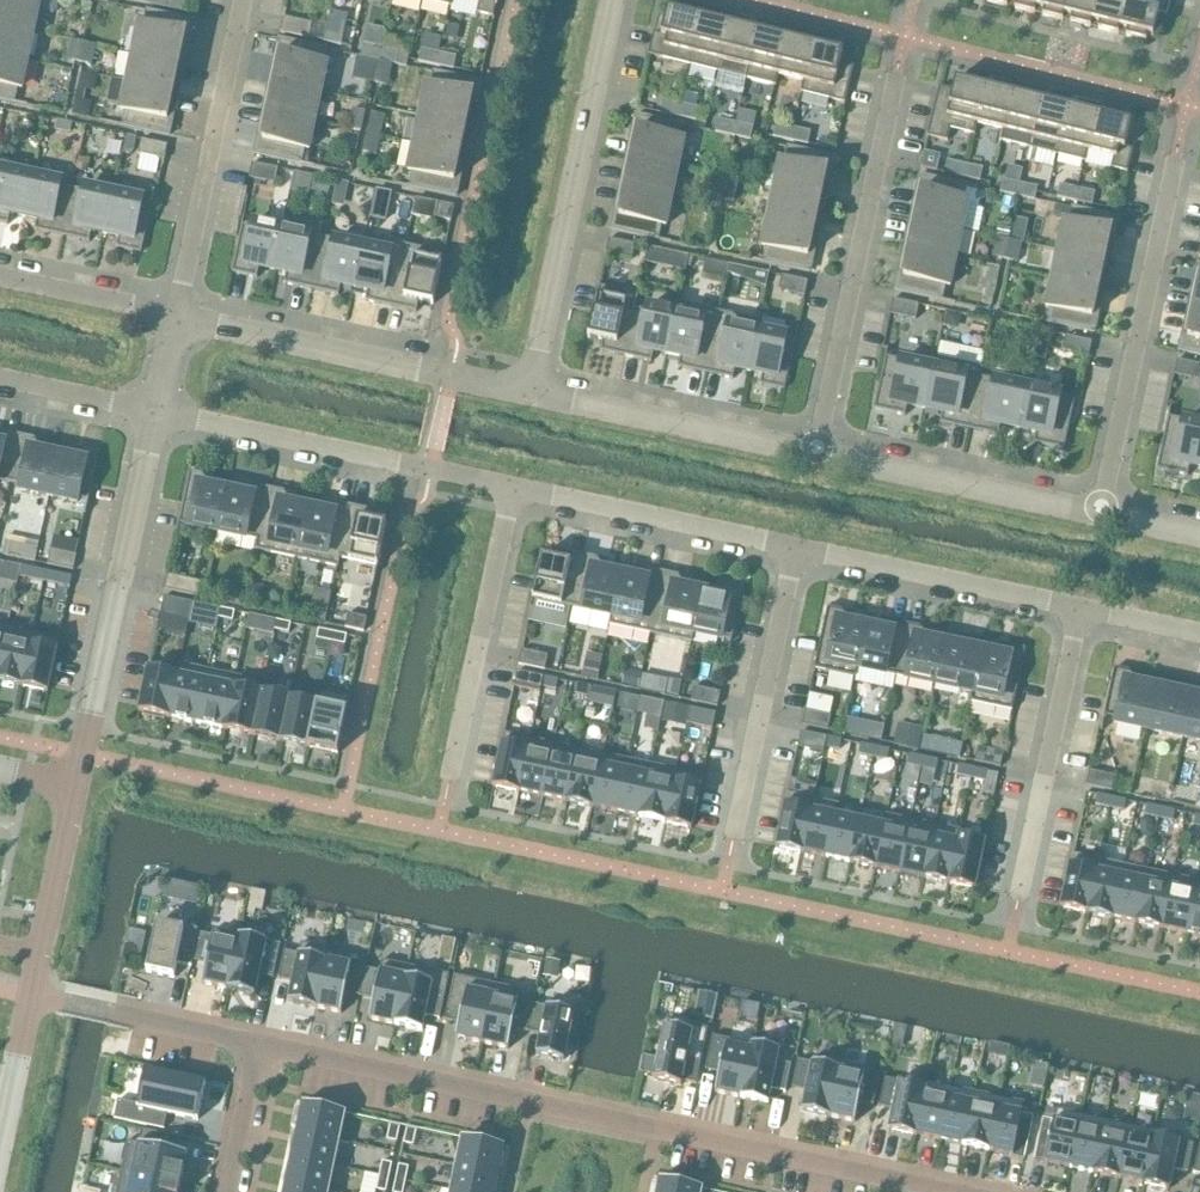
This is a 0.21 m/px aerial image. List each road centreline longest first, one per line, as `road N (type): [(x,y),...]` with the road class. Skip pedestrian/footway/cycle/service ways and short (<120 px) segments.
road 1 (residential): [(950,1191),(259,1045)]
road 2 (unclassified): [(529,393),(612,0)]
road 3 (residential): [(815,455),(897,74)]
road 4 (tertiary): [(76,786),(155,413)]
road 5 (residential): [(1099,515),(1176,158)]
road 6 (residential): [(512,488),(155,413)]
road 7 (tertiary): [(176,317),(529,393)]
road 8 (residential): [(176,317),(243,0)]
road 9 (residential): [(1080,608),(1018,901)]
road 10 (residential): [(450,780),(512,488)]
road 11 (residential): [(733,839),(796,549)]
road 12 (tertiary): [(529,393),(815,455)]
road 13 (residential): [(796,549),(512,488)]
road 14 (tertiary): [(815,455),(1099,515)]
road 15 (residential): [(1080,608),(796,549)]
road 16 (tertiary): [(32,996),(76,786)]
road 17 (residential): [(176,317),(0,278)]
road 18 (residential): [(0,379),(155,413)]
road 19 (tertiary): [(0,1145),(32,996)]
road 20 (residential): [(259,1045),(227,1191)]
road 21 (residential): [(259,1045),(113,1014)]
road 22 (residential): [(1199,634),(1080,608)]

